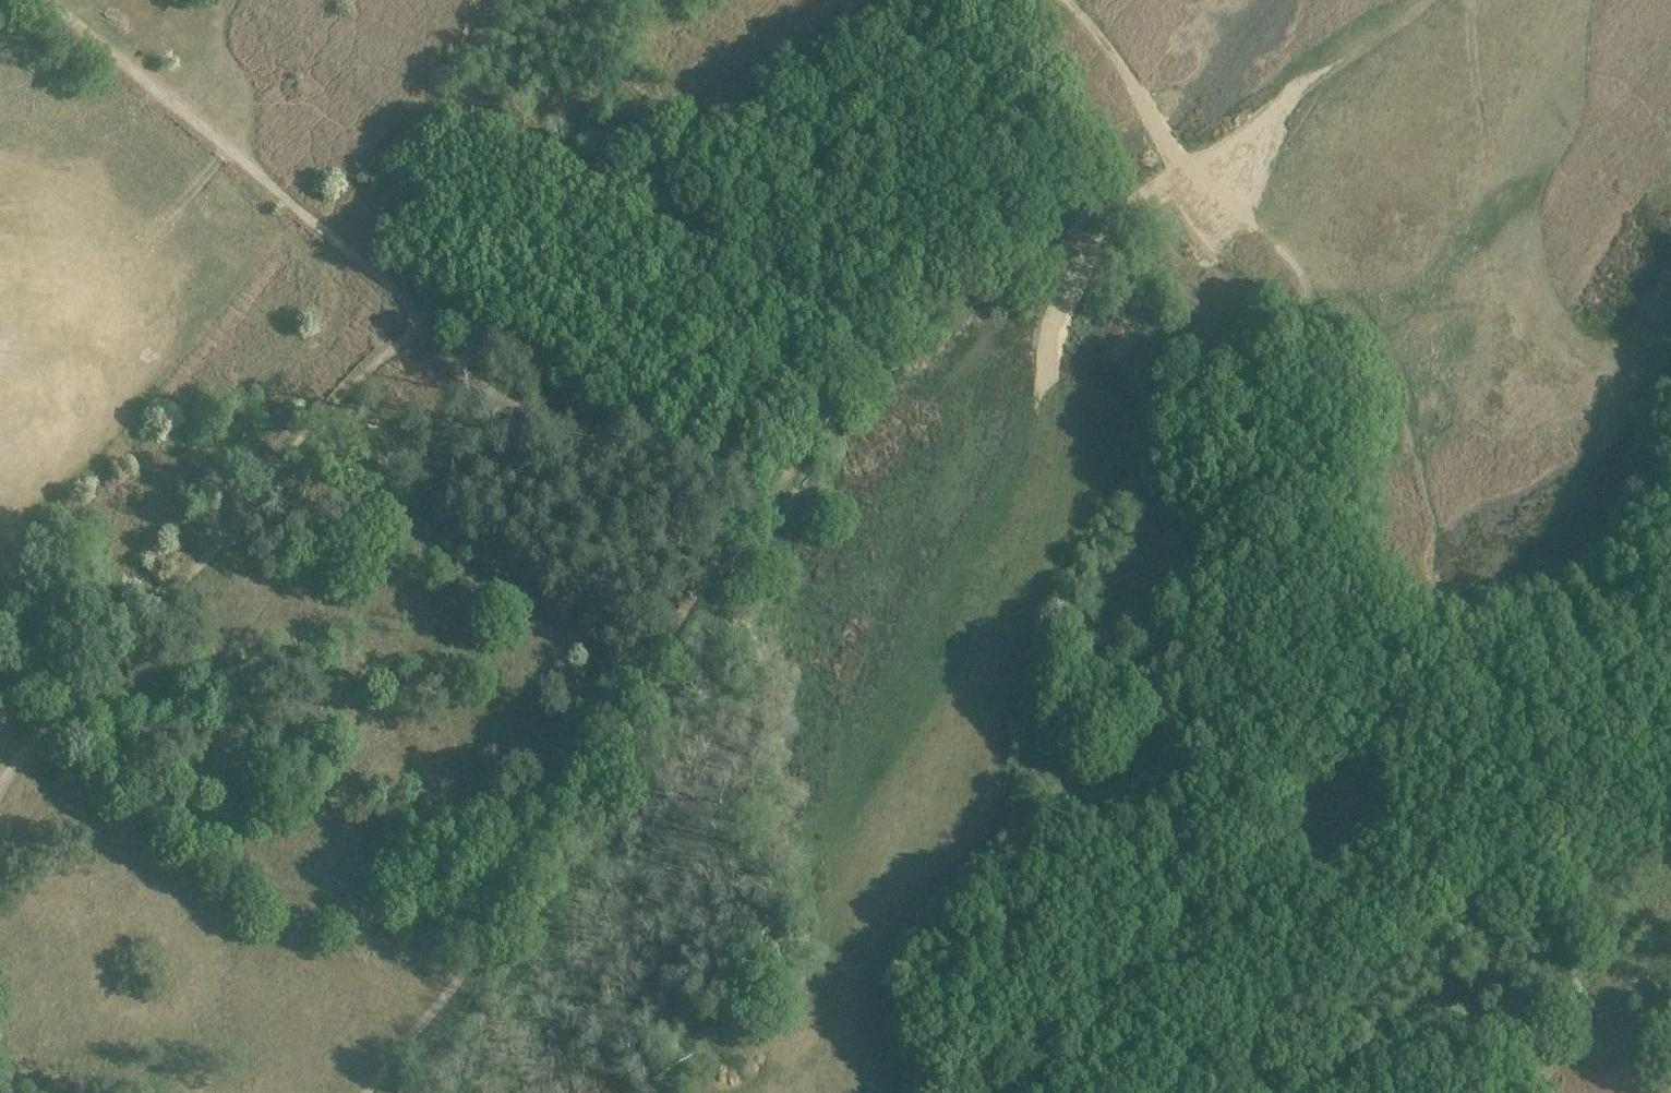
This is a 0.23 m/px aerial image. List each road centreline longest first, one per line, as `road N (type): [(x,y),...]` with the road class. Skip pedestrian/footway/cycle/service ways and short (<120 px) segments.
road 1 (track): [(743,535),(687,479),(578,414),(492,390),(445,360),(409,306),(233,154)]
road 2 (track): [(1670,680),(1502,686),(1446,681),(1376,661),(1294,609),(1242,483)]
road 3 (track): [(1204,166),(1235,155),(1313,82),(1428,0)]
road 4 (track): [(233,154),(47,0)]

